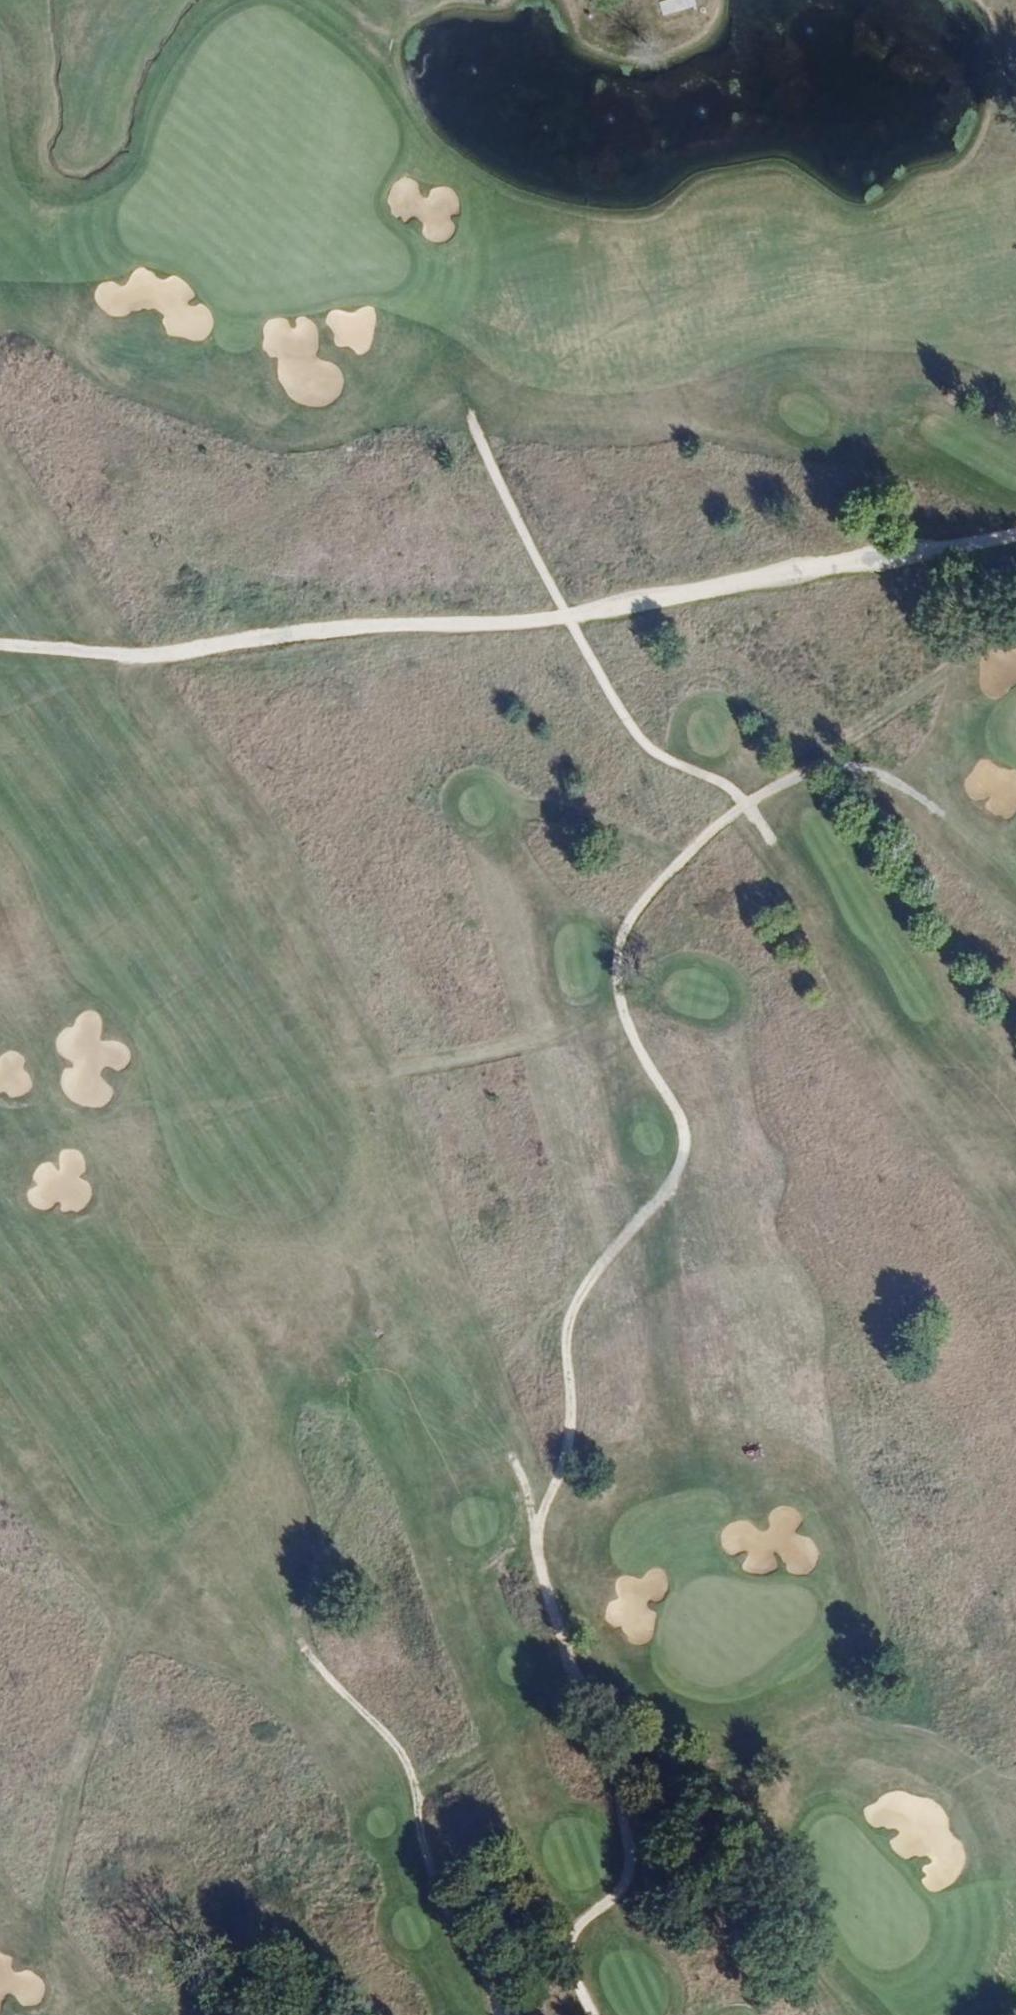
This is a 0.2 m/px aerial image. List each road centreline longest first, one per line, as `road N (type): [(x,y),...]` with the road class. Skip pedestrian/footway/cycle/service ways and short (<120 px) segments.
road 1 (track): [(745,805),(689,853),(623,936),(617,973),(623,1008),(683,1128),(686,1155),(575,1308),(566,1333),(572,1409),(532,1535),(572,1674),(618,1716),(626,1738),(618,1802),(628,1881),(573,1927),(564,1944),(593,2014)]
road 2 (track): [(0,645),(140,657),(317,631),(568,617),(1015,533)]
road 3 (track): [(481,433),(511,512),(629,728),(652,752),(723,784),(745,805),(808,769),(838,766),(873,771),(904,787)]

